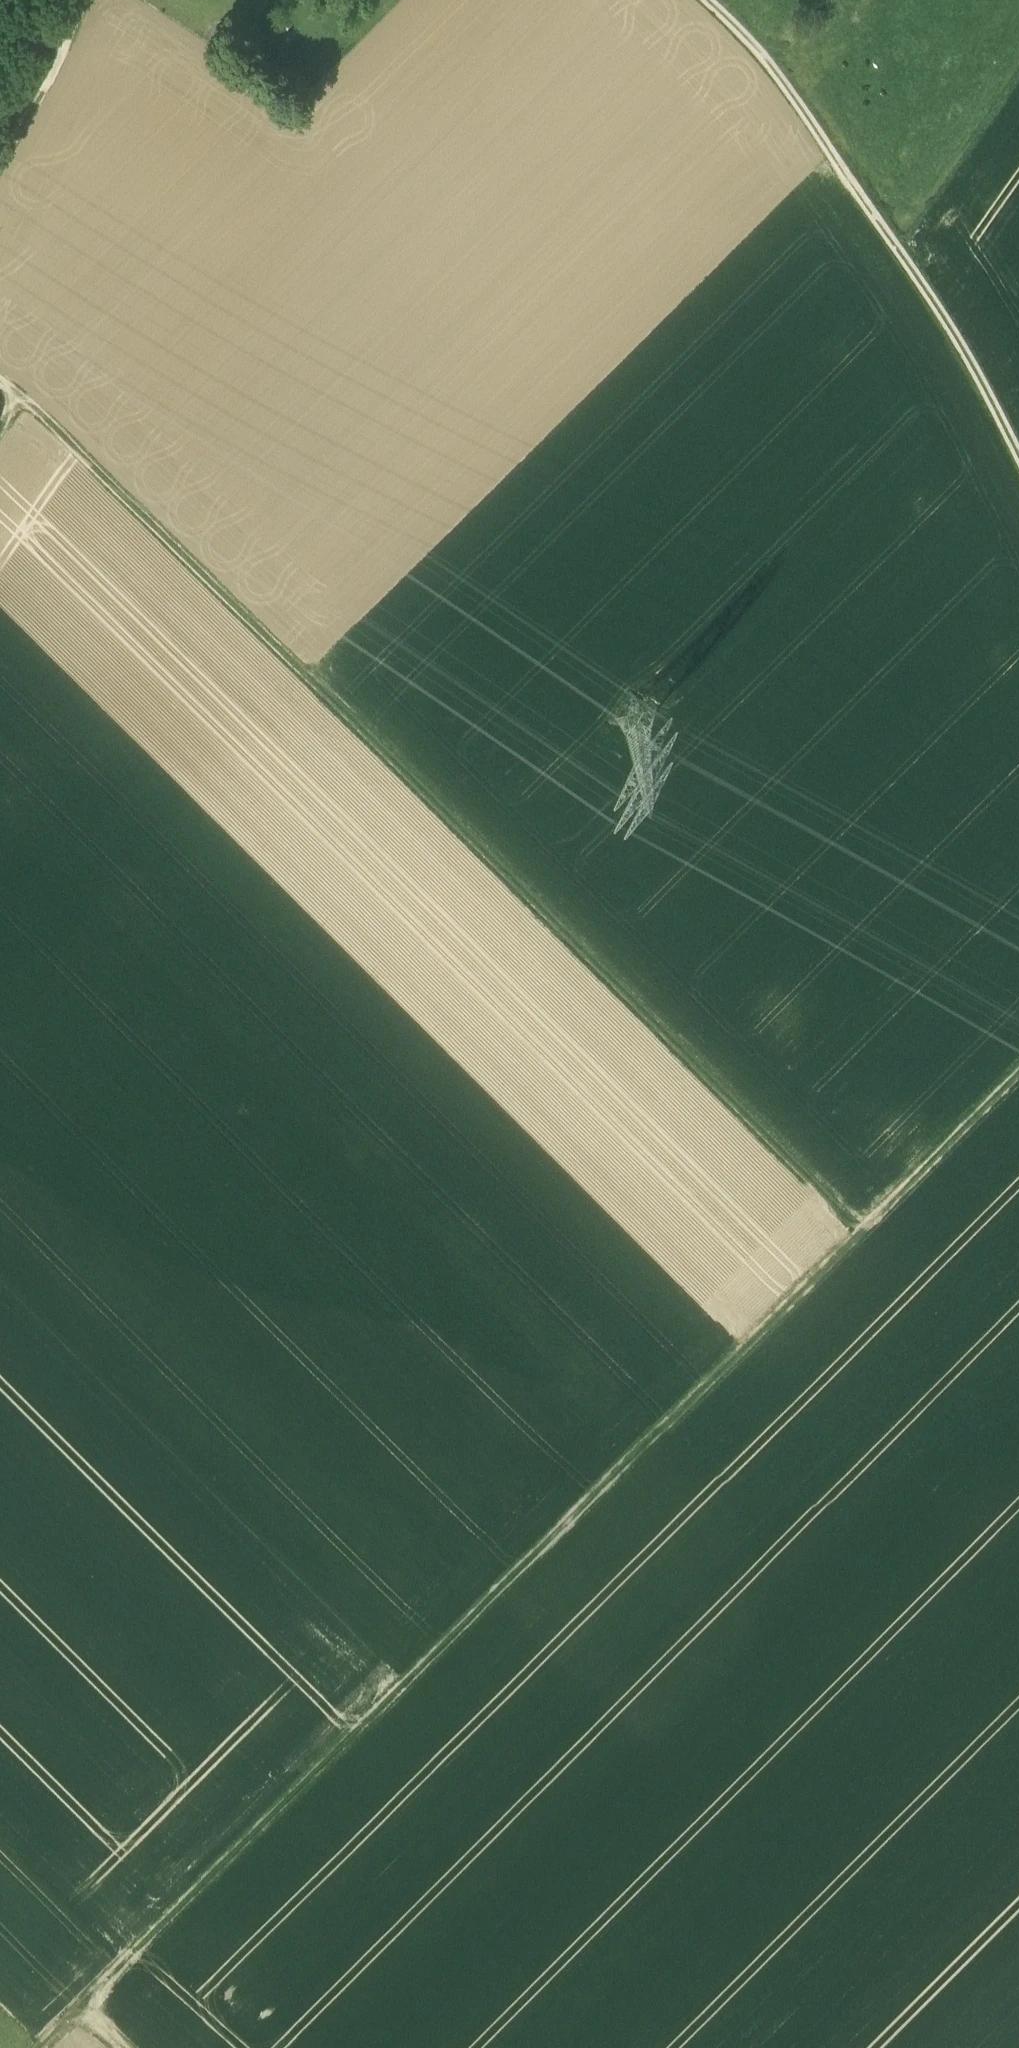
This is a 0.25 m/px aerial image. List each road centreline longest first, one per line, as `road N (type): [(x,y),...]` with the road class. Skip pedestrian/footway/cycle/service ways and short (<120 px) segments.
road 1 (track): [(91,2033),(1018,1104)]
road 2 (track): [(877,1247),(56,425),(0,385)]
road 3 (track): [(1018,442),(911,265),(784,83),(699,0)]
road 4 (track): [(0,220),(83,68),(75,37)]
road 5 (track): [(0,140),(98,0)]

